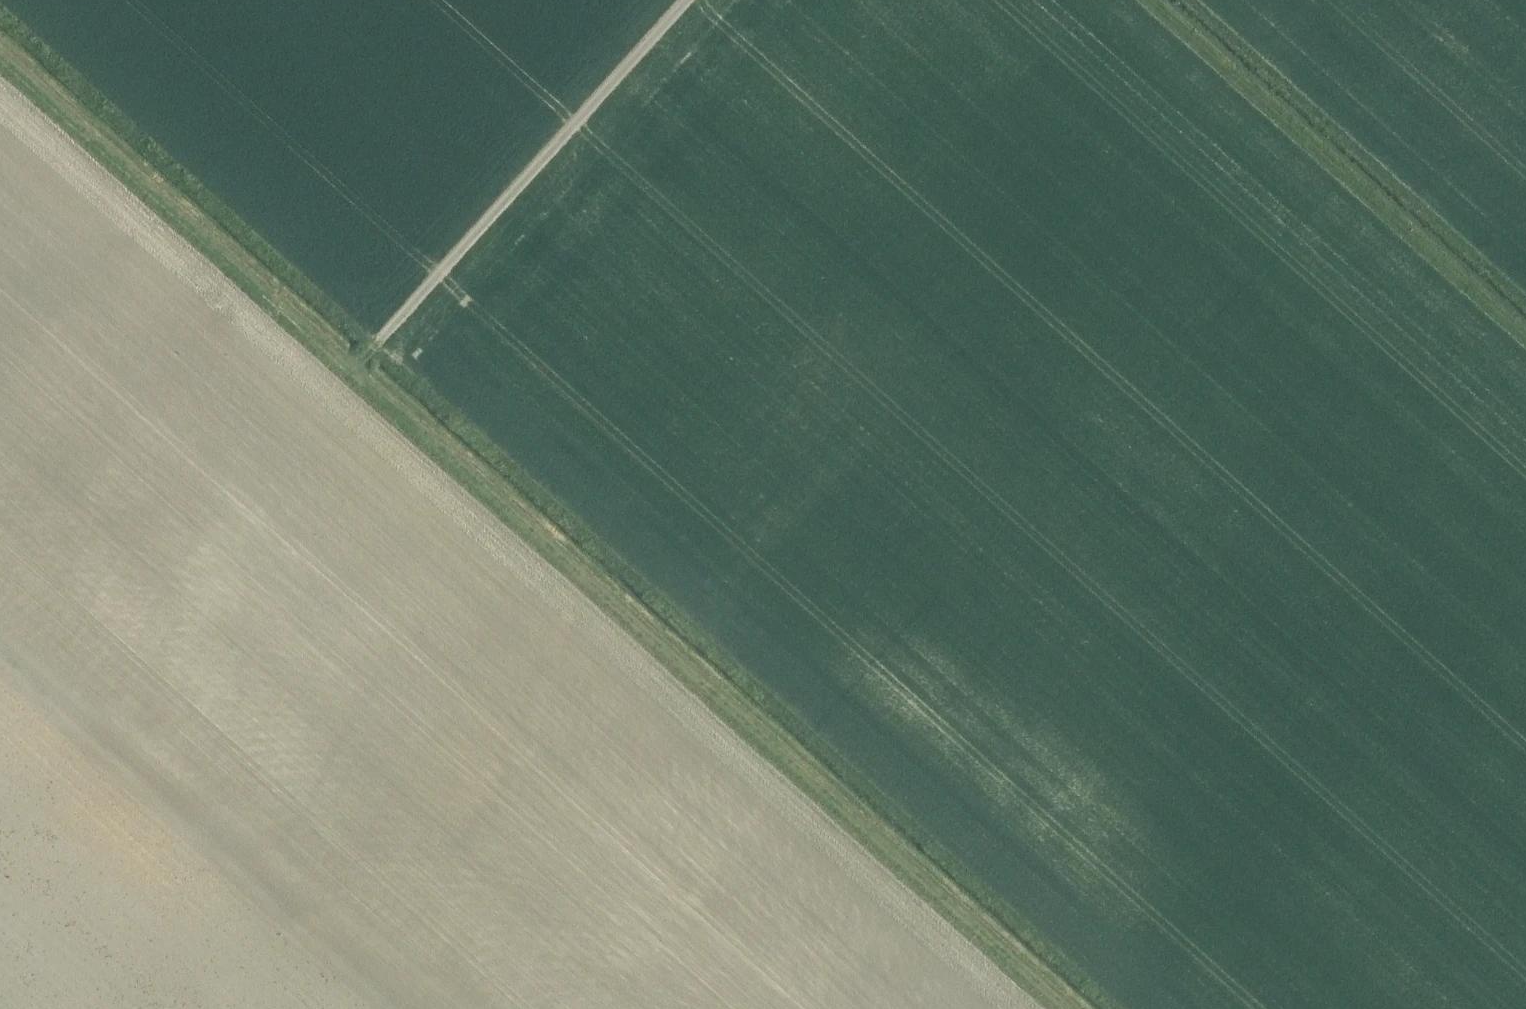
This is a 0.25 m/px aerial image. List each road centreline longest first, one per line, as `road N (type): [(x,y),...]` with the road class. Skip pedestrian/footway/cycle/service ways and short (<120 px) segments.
road 1 (track): [(689,0),(362,362)]

